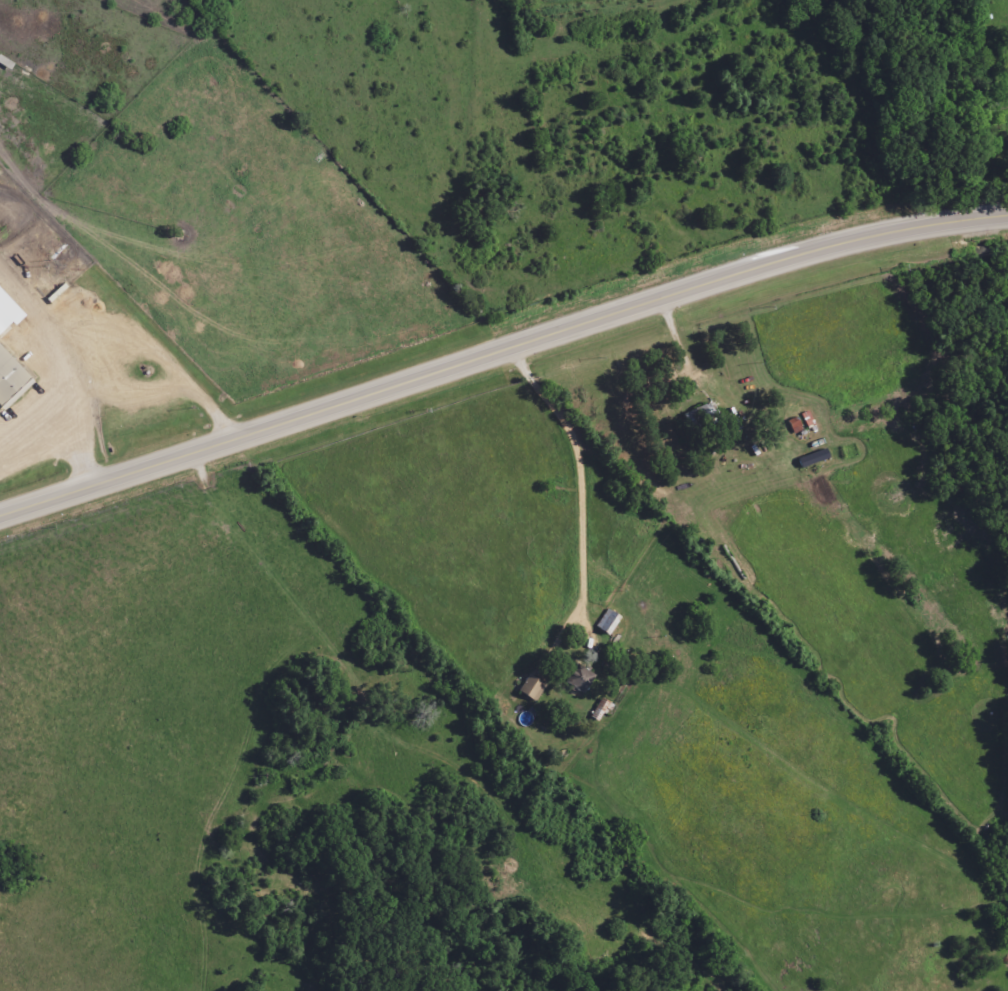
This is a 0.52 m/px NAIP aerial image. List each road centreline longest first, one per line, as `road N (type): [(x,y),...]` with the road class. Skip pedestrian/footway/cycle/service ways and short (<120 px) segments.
road 1 (primary): [(0,518),(798,260),(1007,216)]

